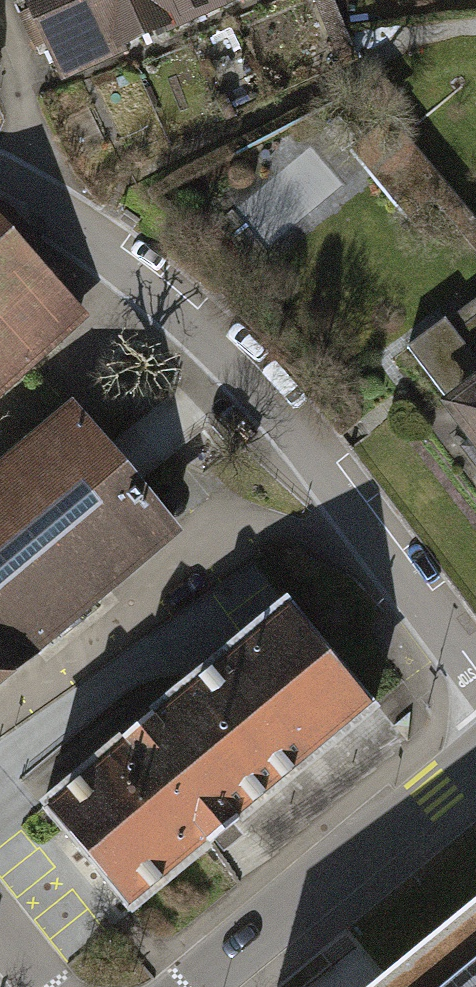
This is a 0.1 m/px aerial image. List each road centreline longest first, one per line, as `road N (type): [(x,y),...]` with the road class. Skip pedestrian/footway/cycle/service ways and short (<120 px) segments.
road 1 (residential): [(0,178),(82,229),(282,427),(475,689)]
road 2 (tertiary): [(475,748),(182,986)]

